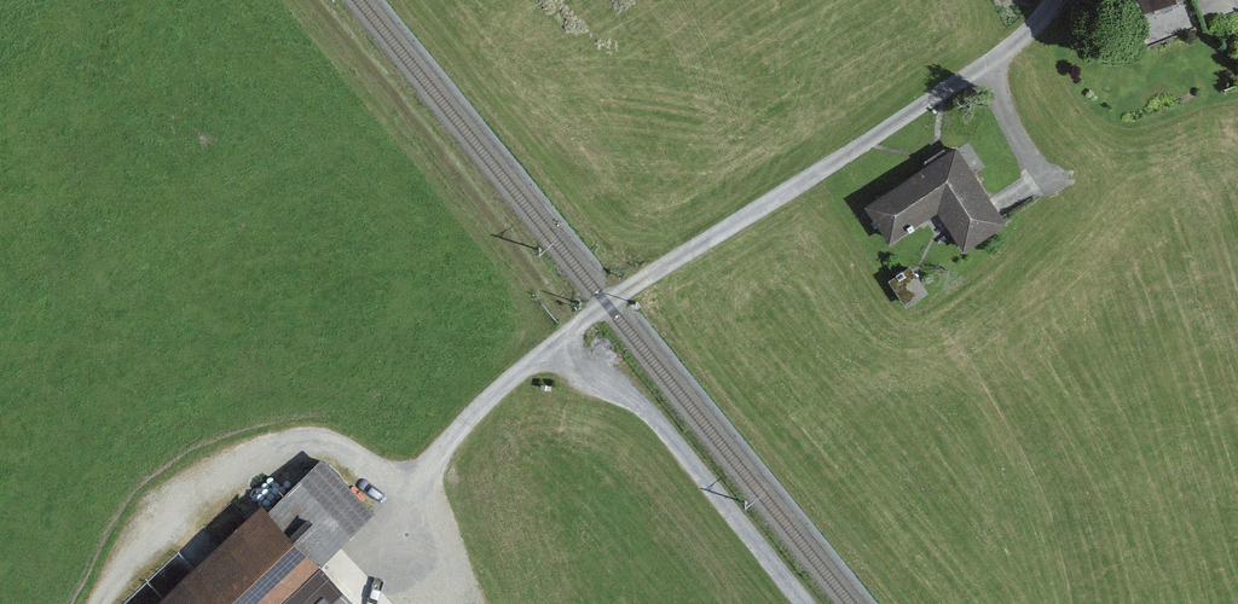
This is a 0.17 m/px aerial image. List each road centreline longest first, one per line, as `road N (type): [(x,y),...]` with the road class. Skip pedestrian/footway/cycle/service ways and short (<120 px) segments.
road 1 (unclassified): [(304,603),(540,357),(1024,49),(1051,0)]
road 2 (track): [(102,603),(281,444),(417,486)]
road 3 (track): [(540,357),(644,412),(801,603)]

